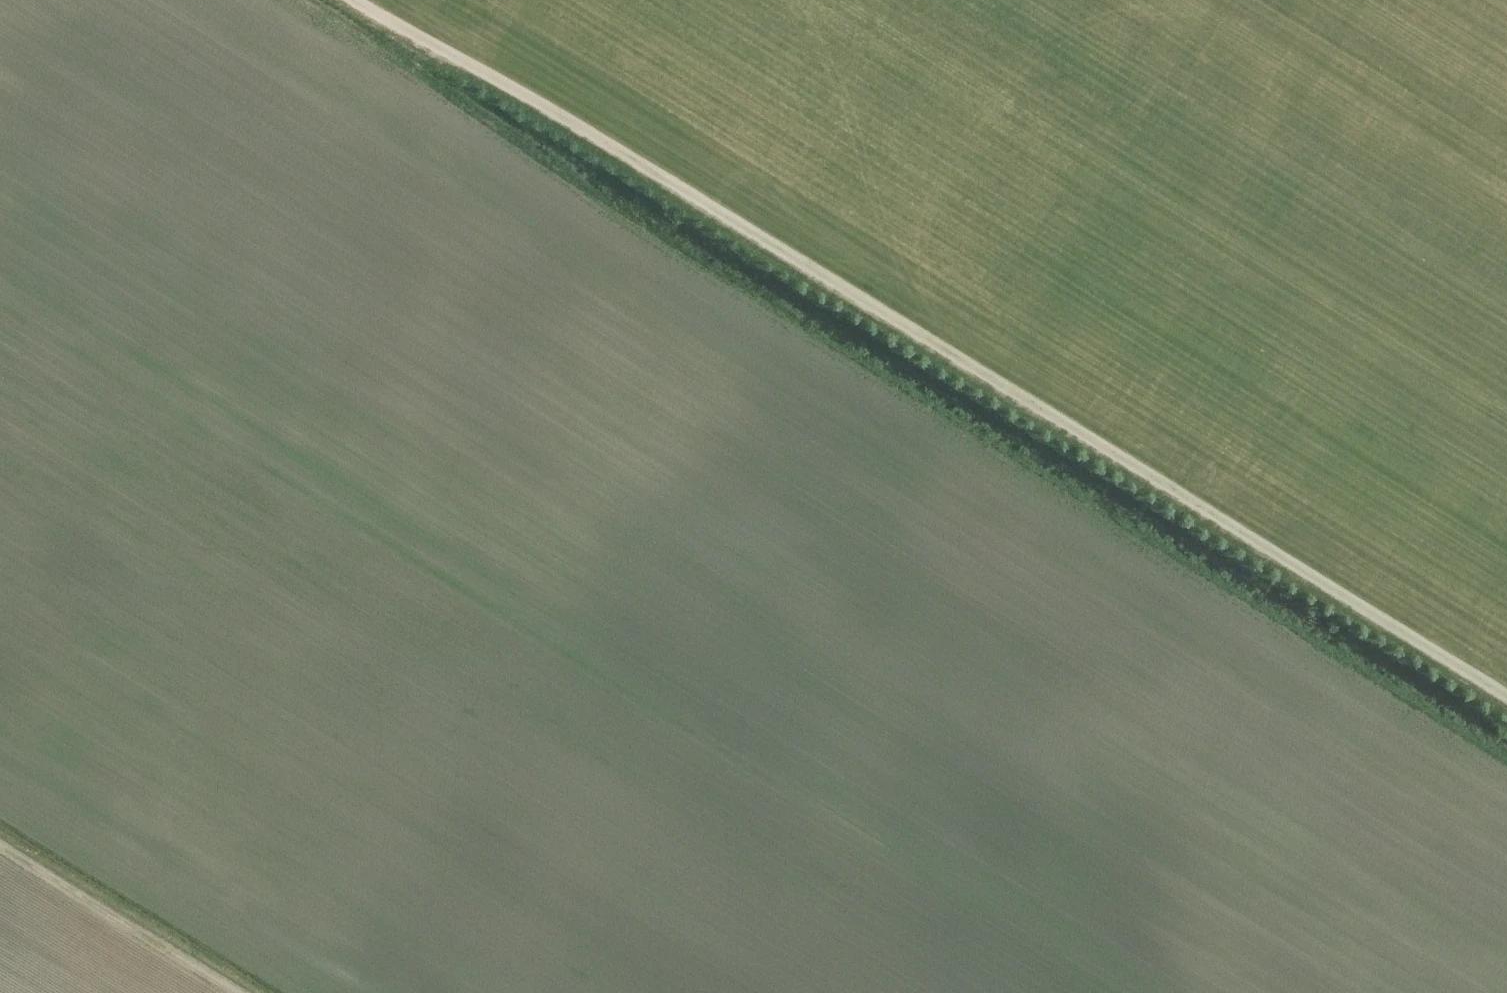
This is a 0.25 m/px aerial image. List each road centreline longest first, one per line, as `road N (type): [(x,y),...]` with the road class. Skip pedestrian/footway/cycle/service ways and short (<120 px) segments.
road 1 (track): [(357,0),(614,145),(1506,696)]
road 2 (track): [(0,844),(243,992)]

